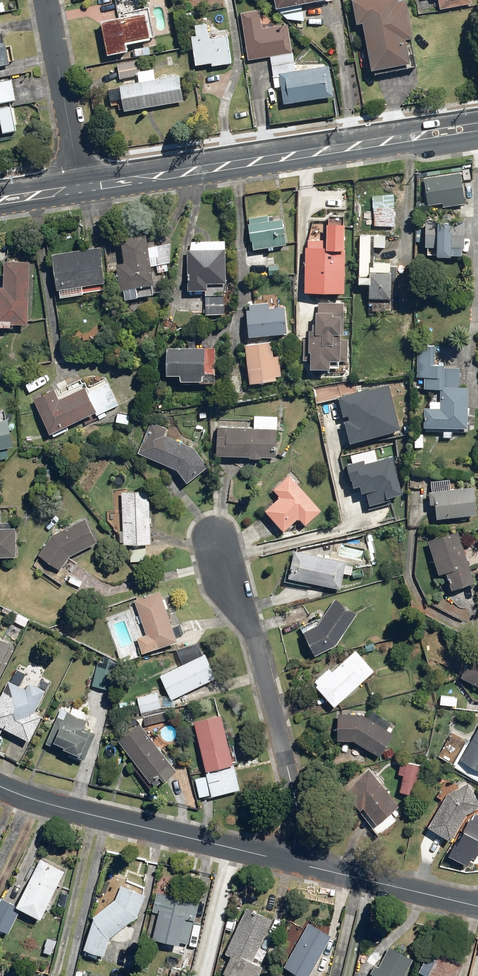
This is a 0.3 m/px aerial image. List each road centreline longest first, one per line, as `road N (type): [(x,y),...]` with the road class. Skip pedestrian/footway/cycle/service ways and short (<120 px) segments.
road 1 (tertiary): [(477,126),(81,189)]
road 2 (residential): [(292,864),(295,810),(254,631),(223,562)]
road 3 (residential): [(292,864),(55,807),(0,784)]
road 4 (residential): [(81,189),(47,0)]
road 5 (residential): [(477,906),(292,864)]

